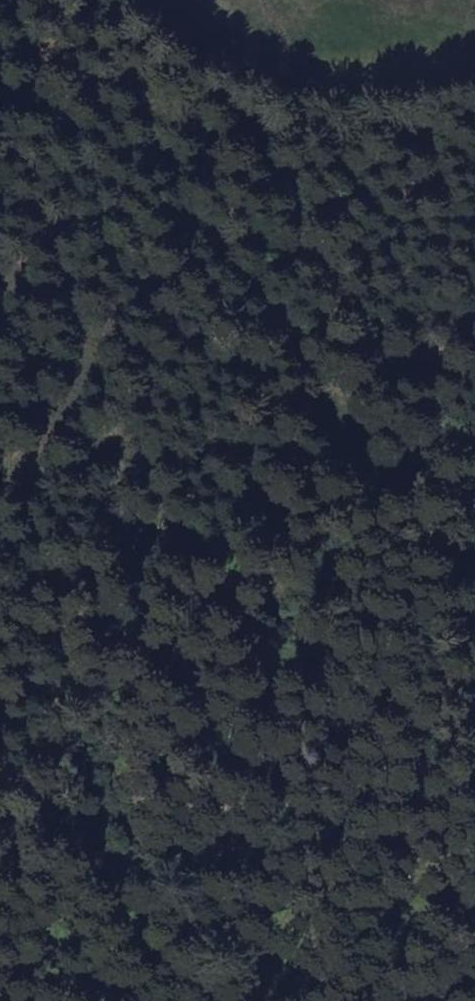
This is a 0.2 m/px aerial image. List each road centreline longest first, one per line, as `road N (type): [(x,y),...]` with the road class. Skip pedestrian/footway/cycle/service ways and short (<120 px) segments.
road 1 (track): [(78,0),(103,75),(310,165),(474,134)]

